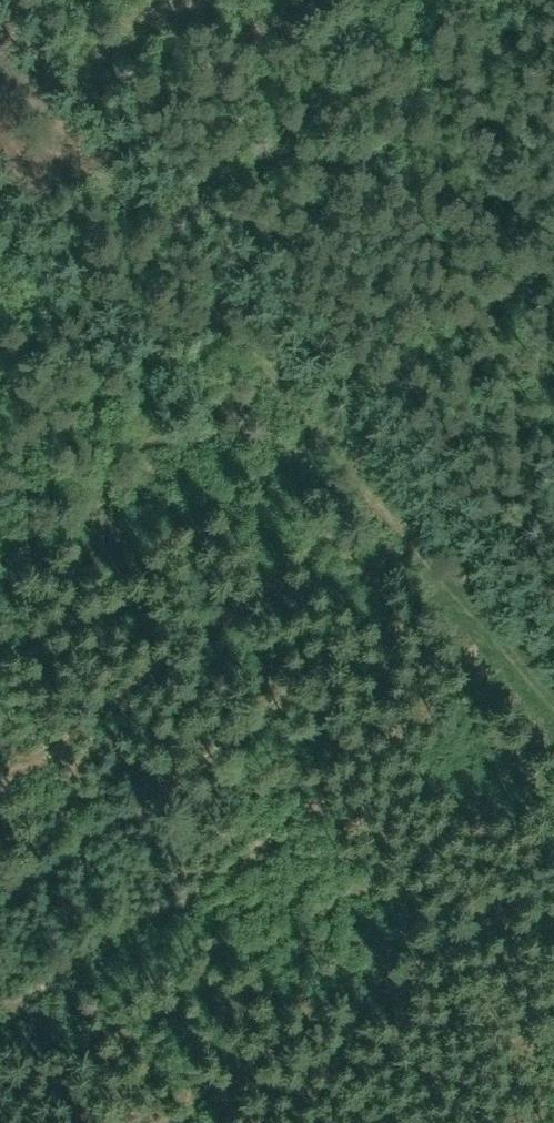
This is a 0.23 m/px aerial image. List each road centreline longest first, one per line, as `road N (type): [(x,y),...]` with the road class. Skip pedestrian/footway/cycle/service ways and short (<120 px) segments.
road 1 (track): [(0,75),(553,688)]

